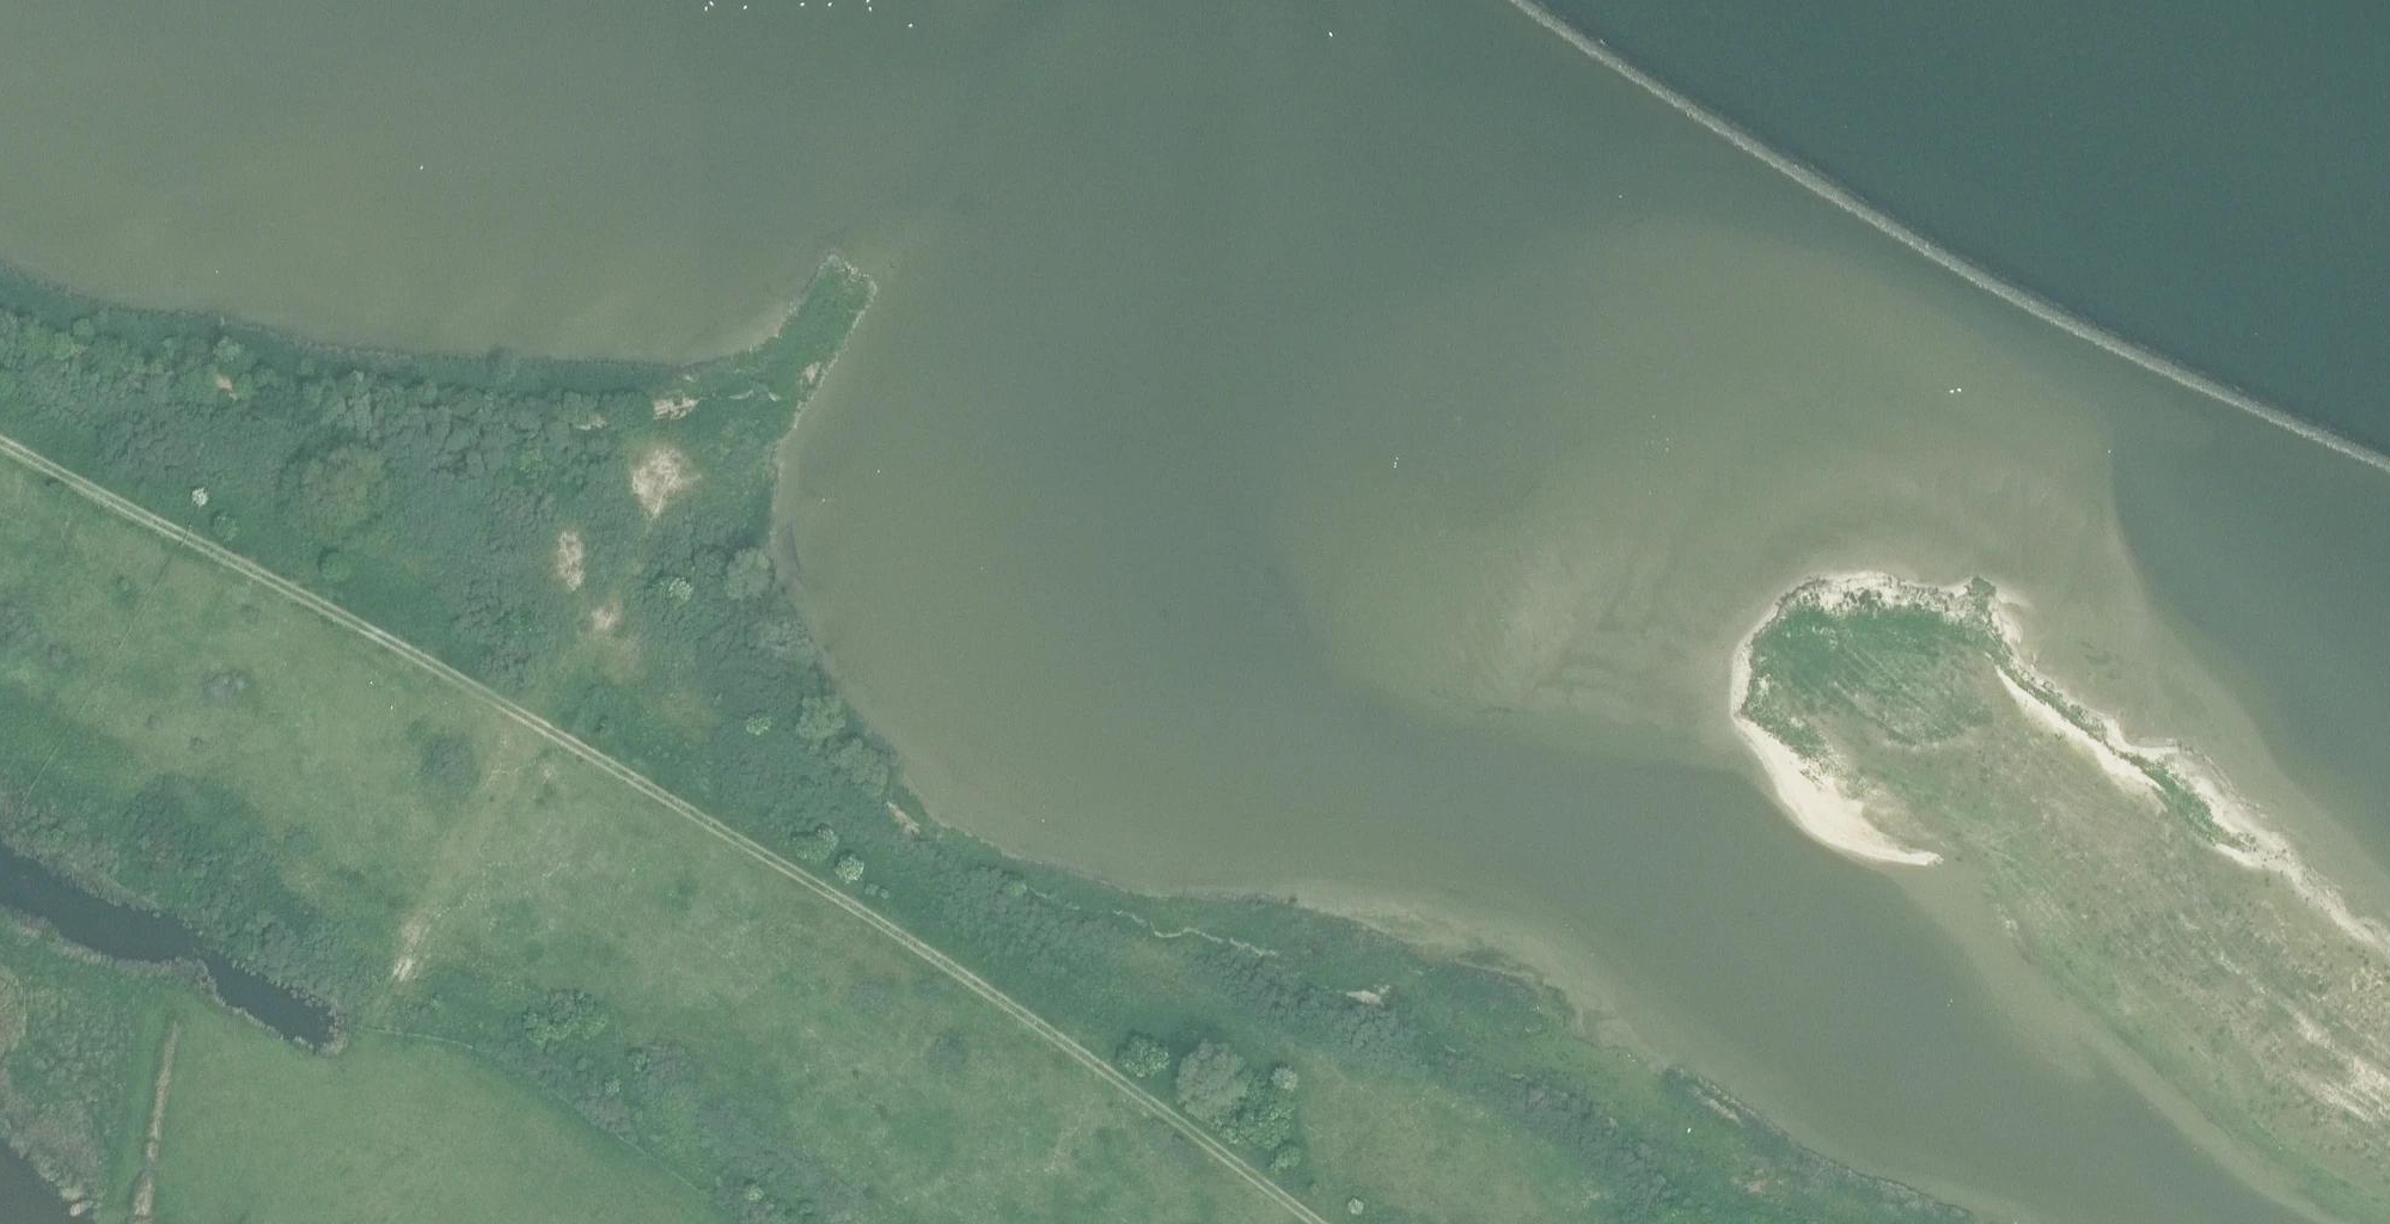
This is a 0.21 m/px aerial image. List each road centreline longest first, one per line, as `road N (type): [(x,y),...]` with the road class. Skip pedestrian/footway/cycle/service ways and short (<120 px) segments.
road 1 (track): [(1315,1223),(1050,1034),(840,901),(514,714),(0,443)]
road 2 (track): [(718,526),(656,540),(610,564),(559,634),(514,714),(468,835),(411,949),(338,1065),(162,997),(120,1223)]

